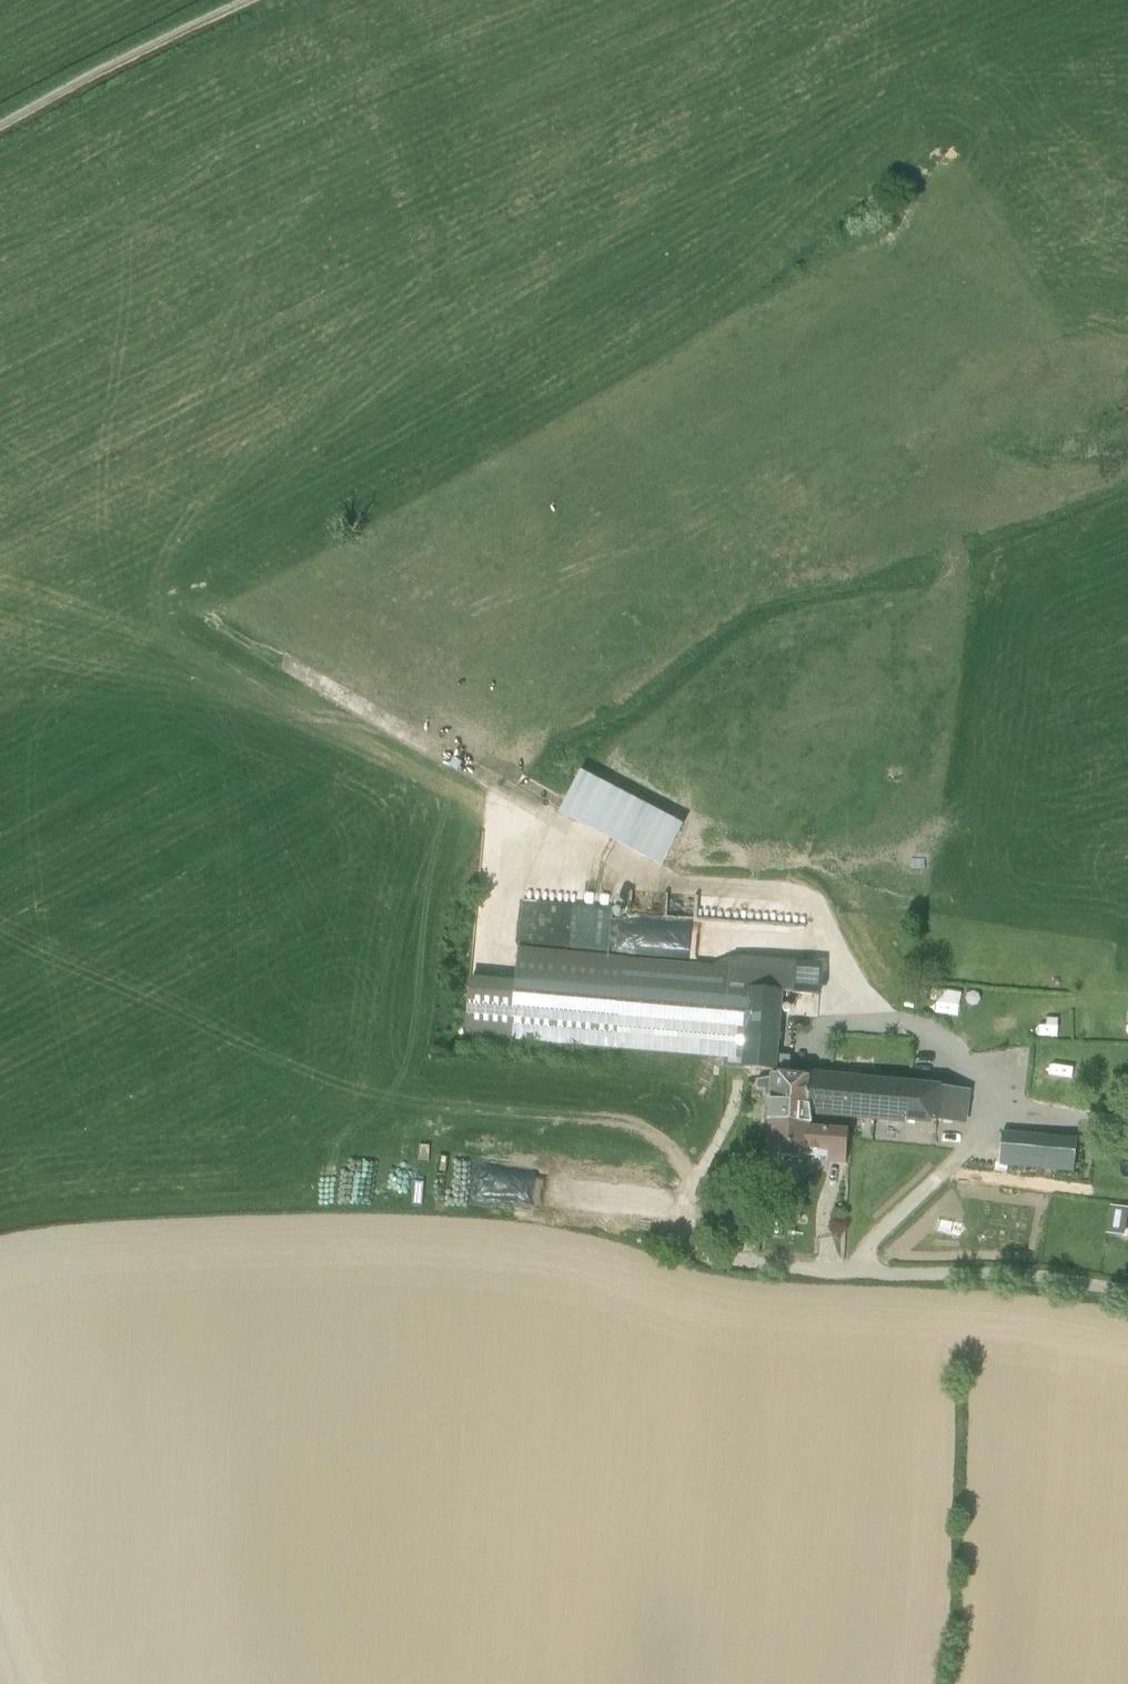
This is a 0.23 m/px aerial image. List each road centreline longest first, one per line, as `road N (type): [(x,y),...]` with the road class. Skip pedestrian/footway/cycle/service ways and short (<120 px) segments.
road 1 (unclassified): [(689,1204),(689,1229),(706,1256),(814,1269),(1031,1274),(1127,1291)]
road 2 (track): [(0,128),(250,0)]

